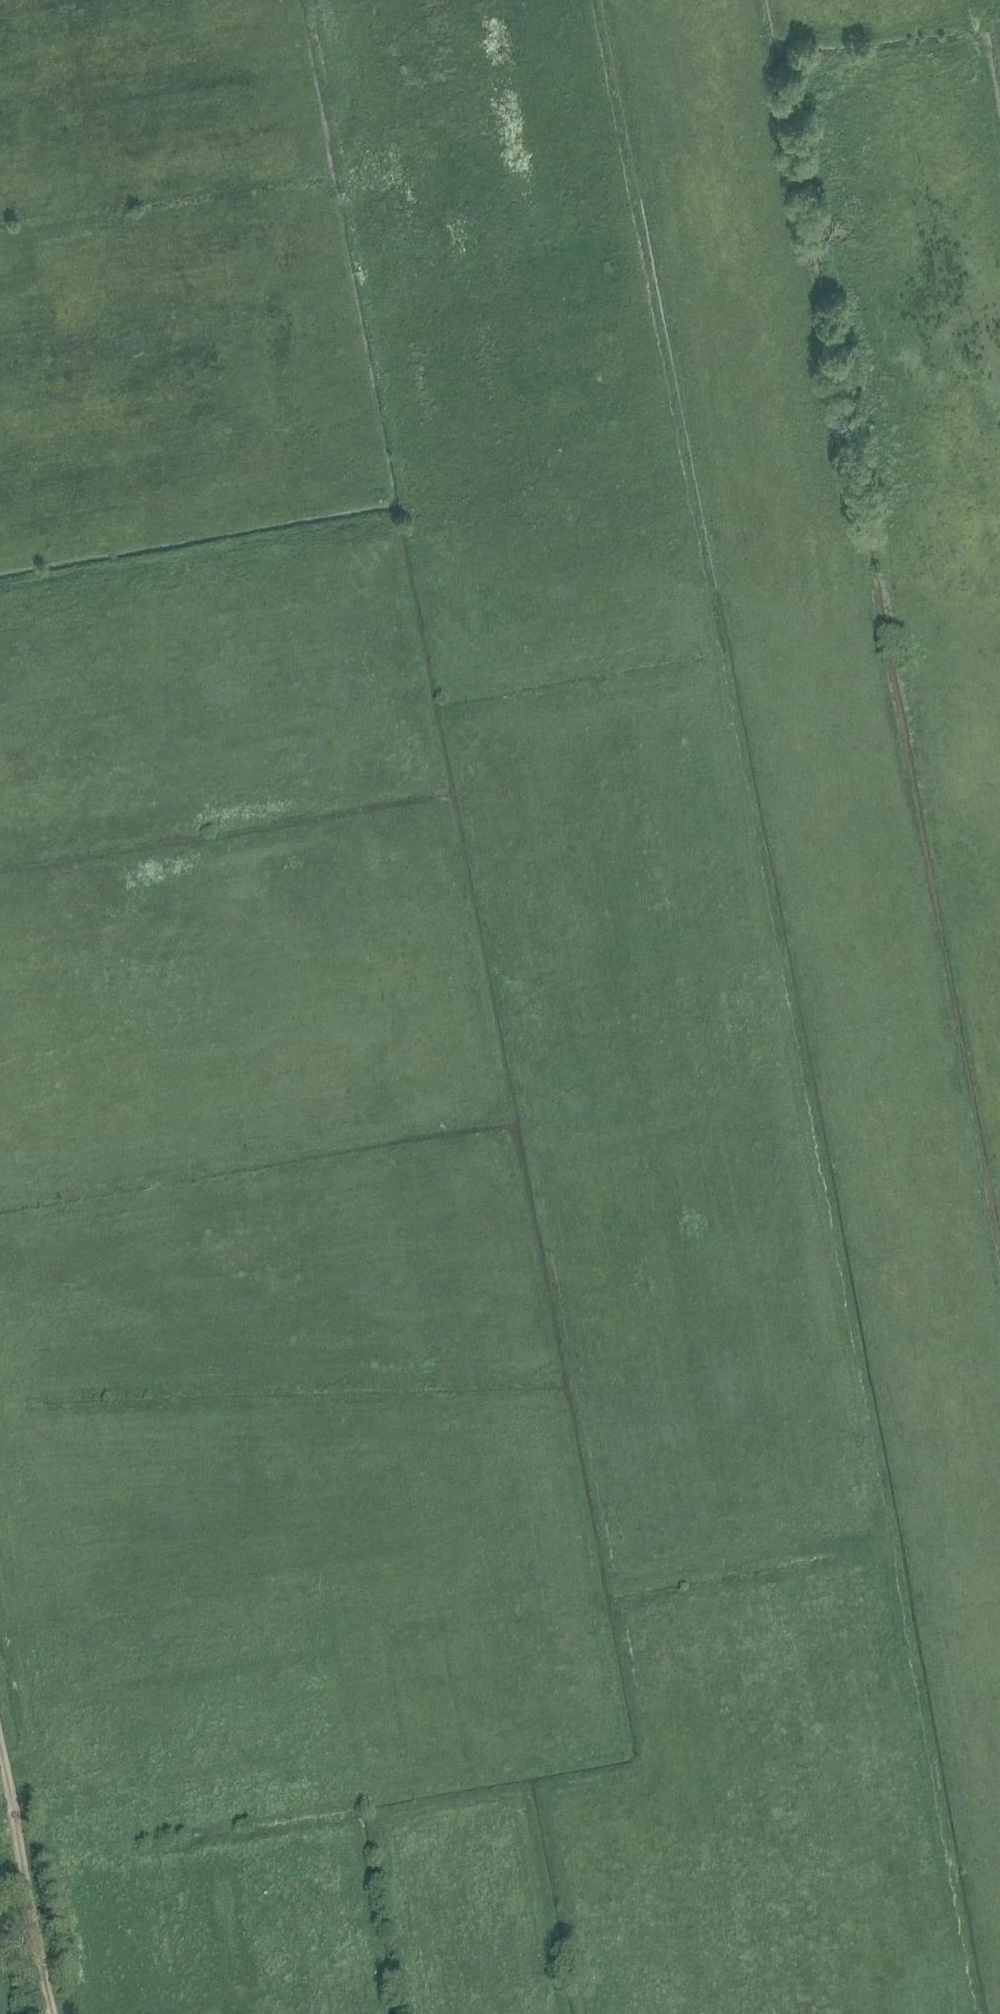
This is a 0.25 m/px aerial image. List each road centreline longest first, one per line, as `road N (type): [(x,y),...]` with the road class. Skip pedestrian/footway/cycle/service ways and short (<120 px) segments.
road 1 (track): [(48,2013),(0,1762)]

